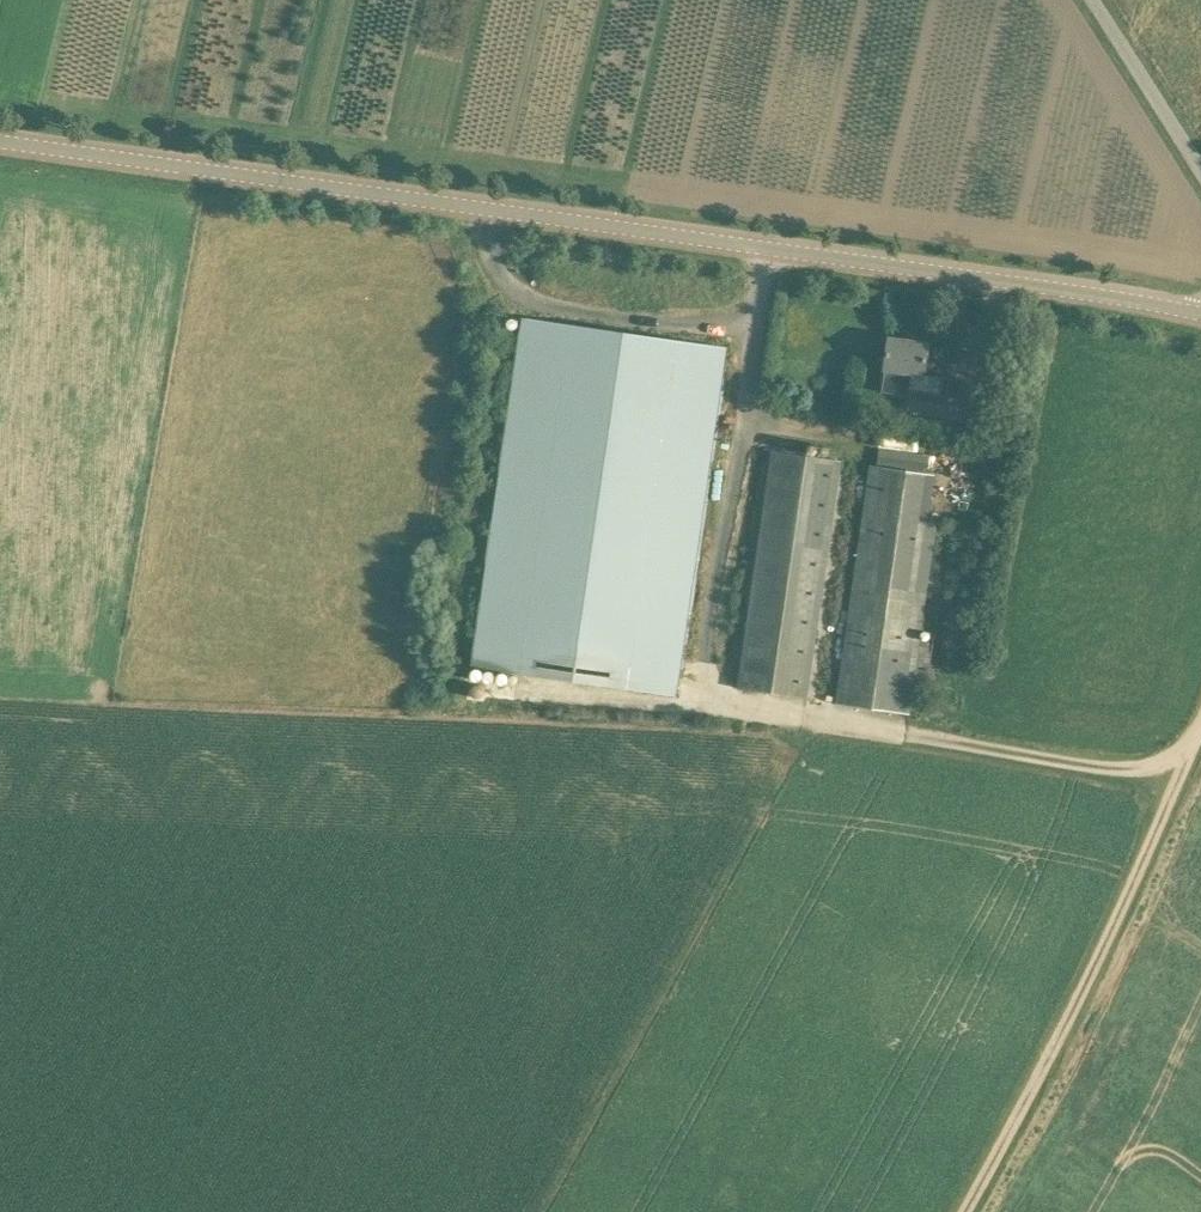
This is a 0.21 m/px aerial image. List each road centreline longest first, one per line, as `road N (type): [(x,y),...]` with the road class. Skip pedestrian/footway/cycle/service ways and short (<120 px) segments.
road 1 (tertiary): [(1200,314),(0,142)]
road 2 (track): [(963,1211),(1100,958),(1200,739)]
road 3 (unclassified): [(1200,172),(1096,0)]

